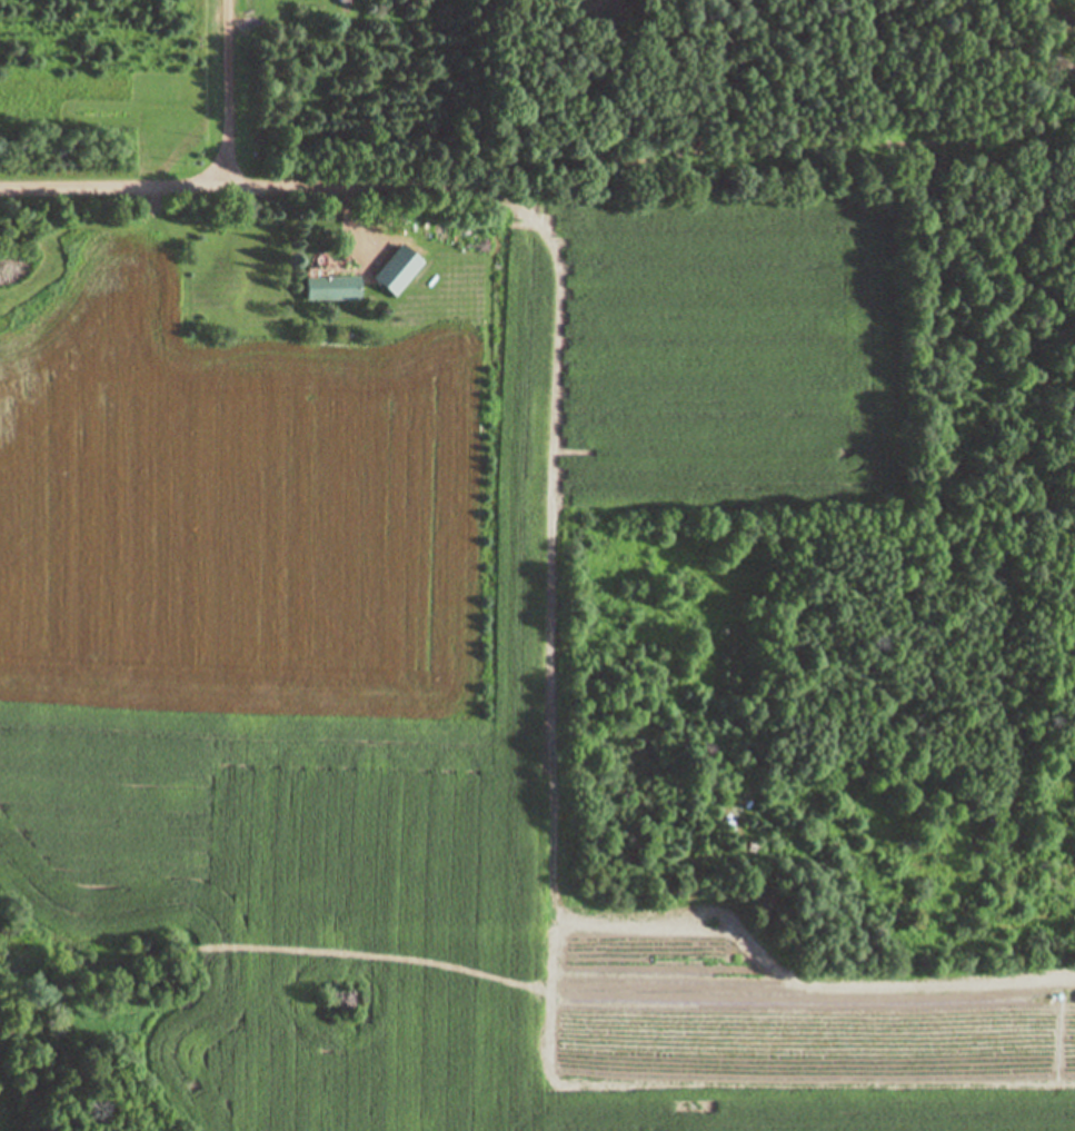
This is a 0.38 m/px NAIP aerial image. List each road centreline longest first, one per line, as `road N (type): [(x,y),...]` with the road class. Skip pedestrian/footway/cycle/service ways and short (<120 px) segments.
road 1 (residential): [(0,189),(499,181)]

